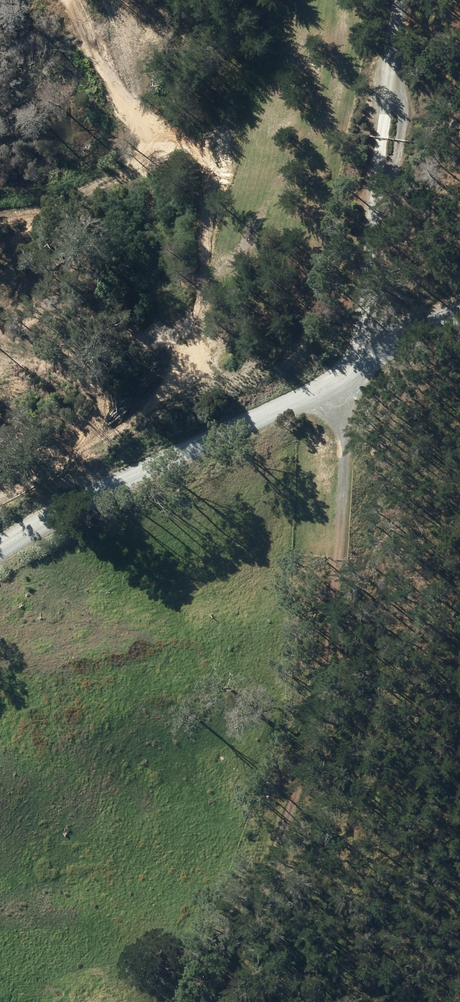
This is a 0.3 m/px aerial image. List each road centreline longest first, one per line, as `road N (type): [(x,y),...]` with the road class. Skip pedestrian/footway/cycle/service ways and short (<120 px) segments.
road 1 (track): [(204,1001),(326,641),(341,376)]
road 2 (unclassified): [(459,318),(0,545)]
road 3 (track): [(409,0),(341,376)]

